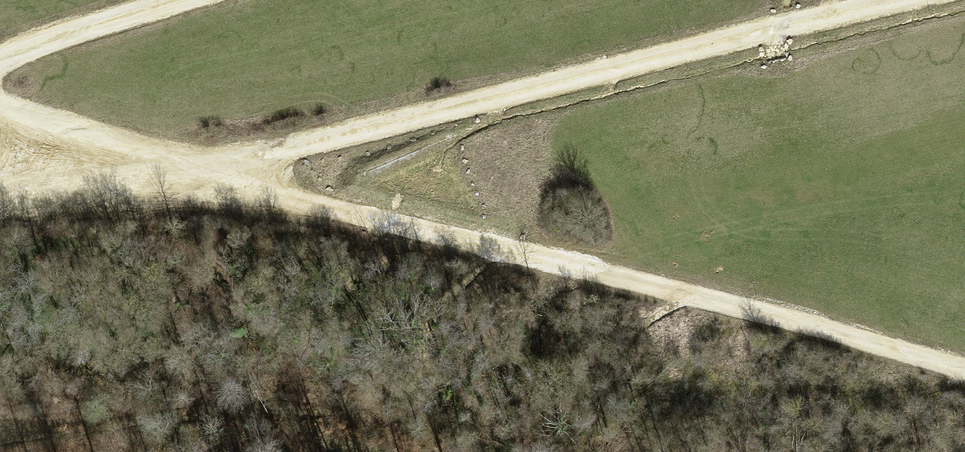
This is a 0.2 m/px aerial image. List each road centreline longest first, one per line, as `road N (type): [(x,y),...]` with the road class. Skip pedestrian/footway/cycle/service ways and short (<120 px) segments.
road 1 (track): [(964,369),(305,203),(0,107)]
road 2 (track): [(220,174),(413,117),(894,0)]
road 3 (track): [(0,56),(188,0)]

